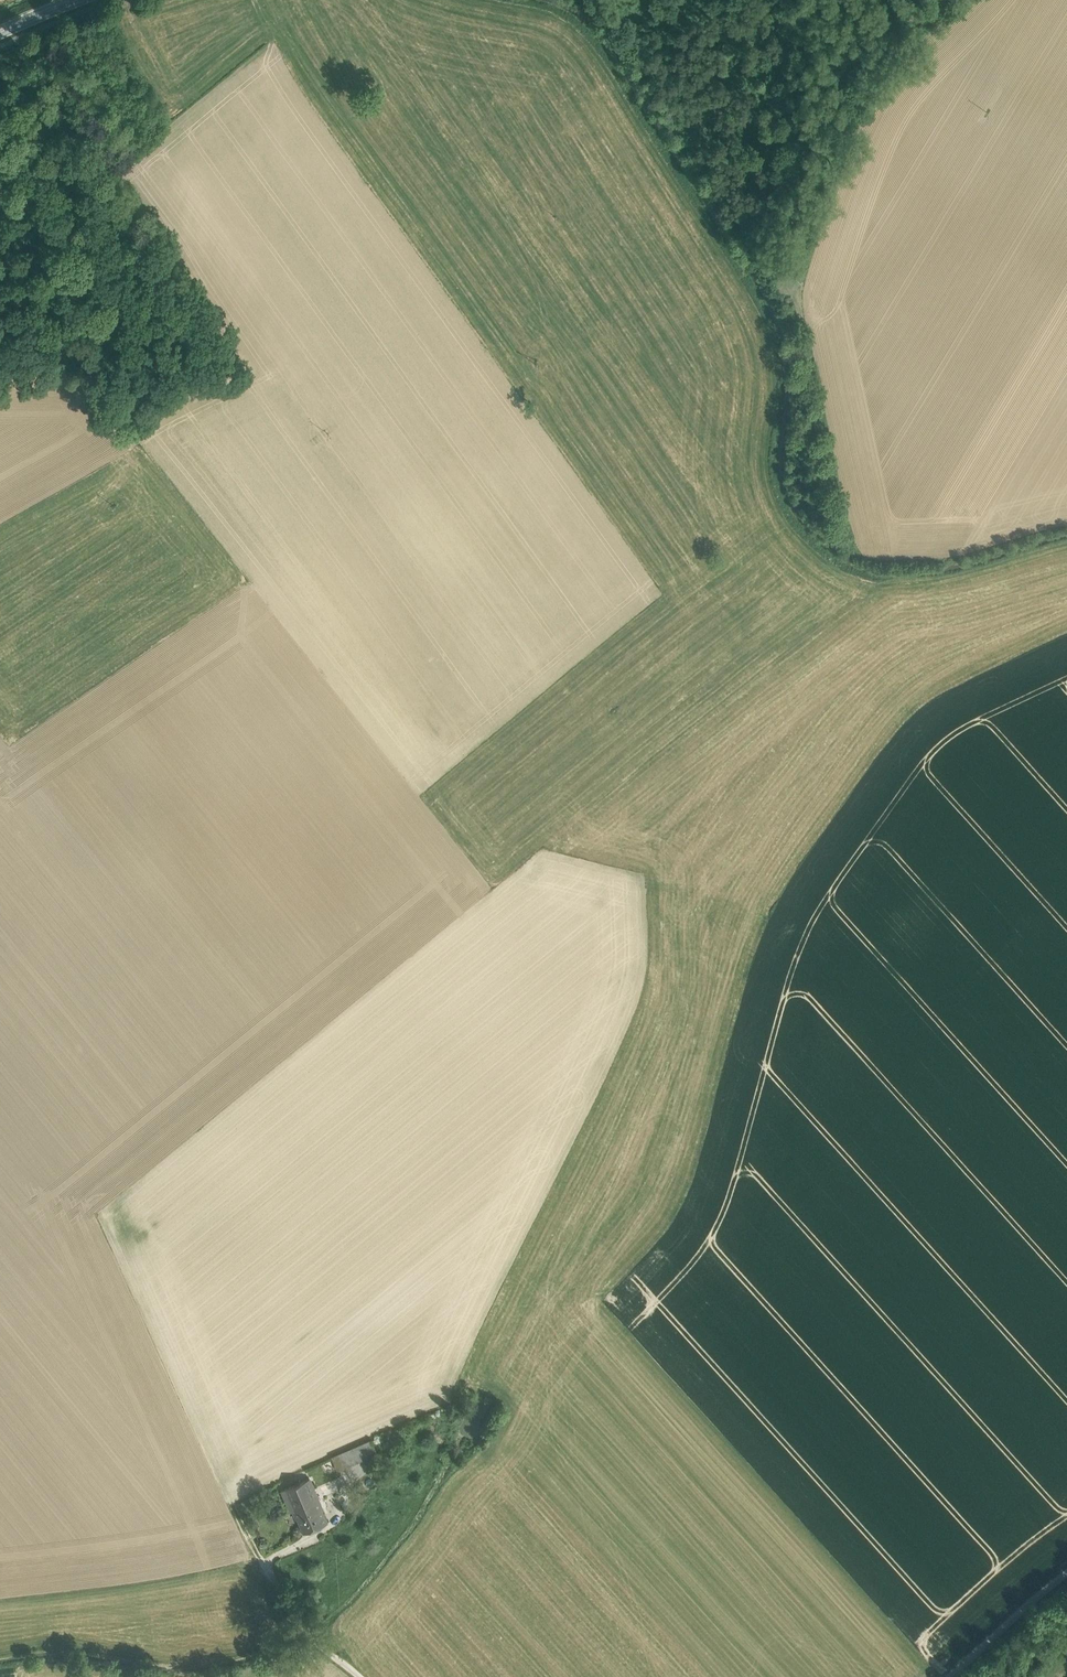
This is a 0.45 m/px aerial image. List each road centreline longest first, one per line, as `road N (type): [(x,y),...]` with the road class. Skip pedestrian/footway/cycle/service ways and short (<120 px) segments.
road 1 (unclassified): [(1066,1576),(949,1676)]

